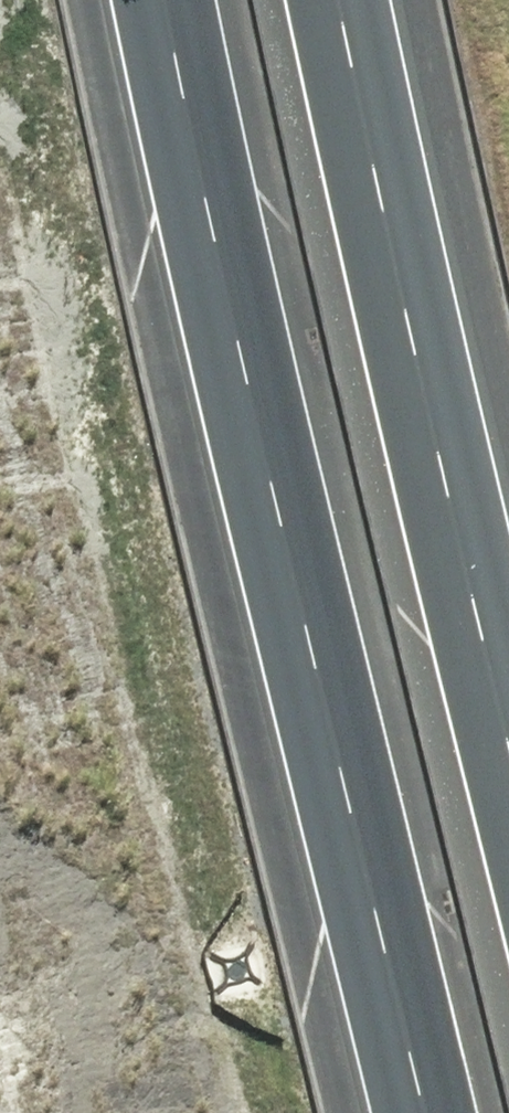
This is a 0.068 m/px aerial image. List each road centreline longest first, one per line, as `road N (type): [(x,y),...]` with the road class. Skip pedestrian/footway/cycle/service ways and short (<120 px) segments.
road 1 (motorway): [(419,1112),(327,746),(168,0)]
road 2 (motorway): [(341,0),(508,743)]

